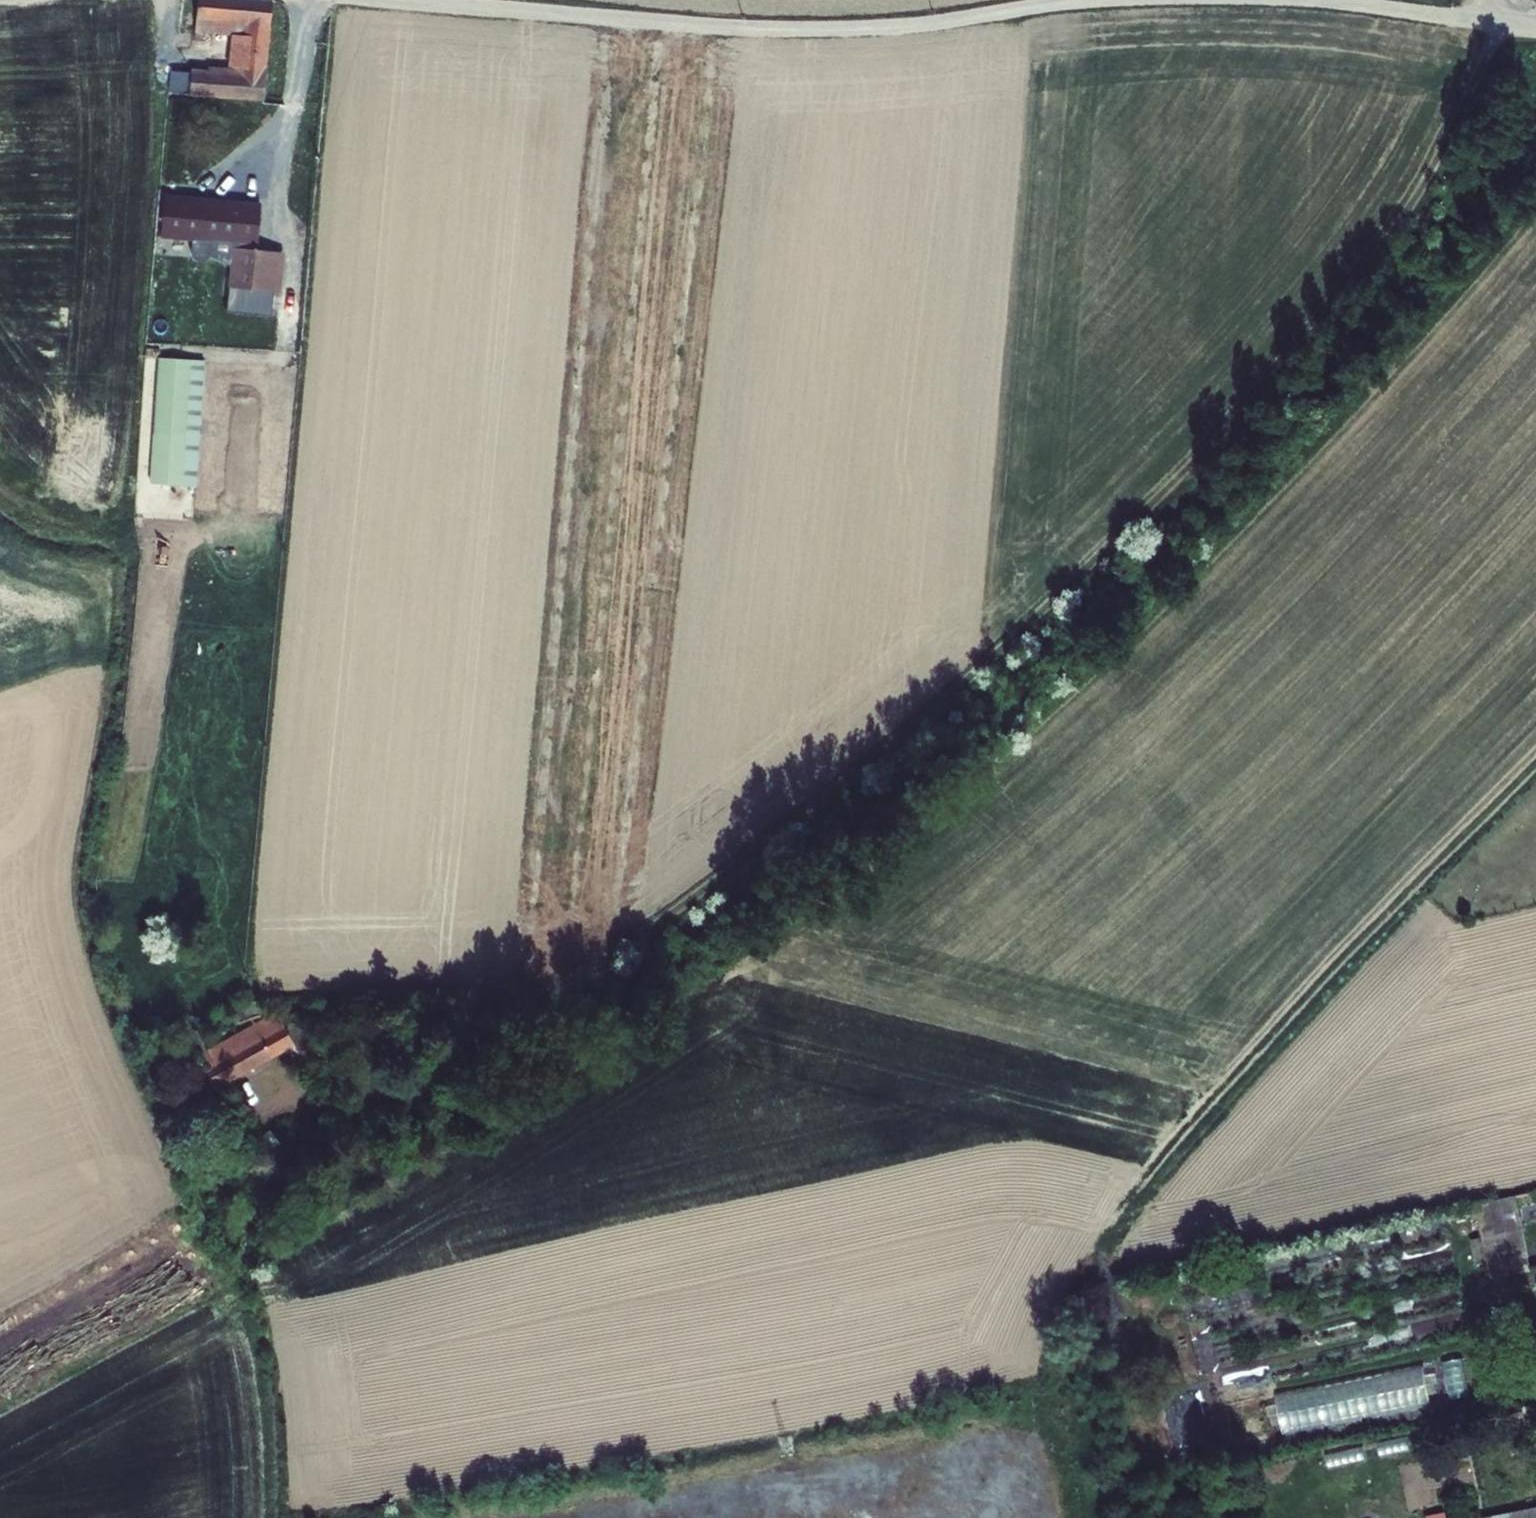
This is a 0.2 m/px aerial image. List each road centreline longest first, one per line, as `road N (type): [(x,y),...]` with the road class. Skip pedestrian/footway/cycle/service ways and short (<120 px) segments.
road 1 (residential): [(404,0),(810,30),(1173,0)]
road 2 (residential): [(1253,0),(1535,15)]

